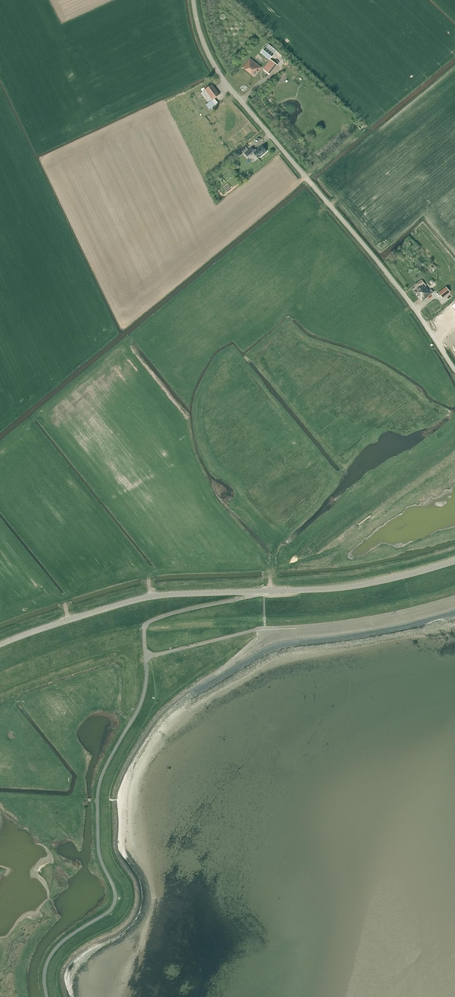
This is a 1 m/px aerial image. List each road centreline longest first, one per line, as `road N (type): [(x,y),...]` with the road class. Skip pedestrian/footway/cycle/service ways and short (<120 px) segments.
road 1 (tertiary): [(0,644),(149,596),(349,587),(454,561)]
road 2 (unclassified): [(454,370),(383,269),(217,69),(193,0)]

